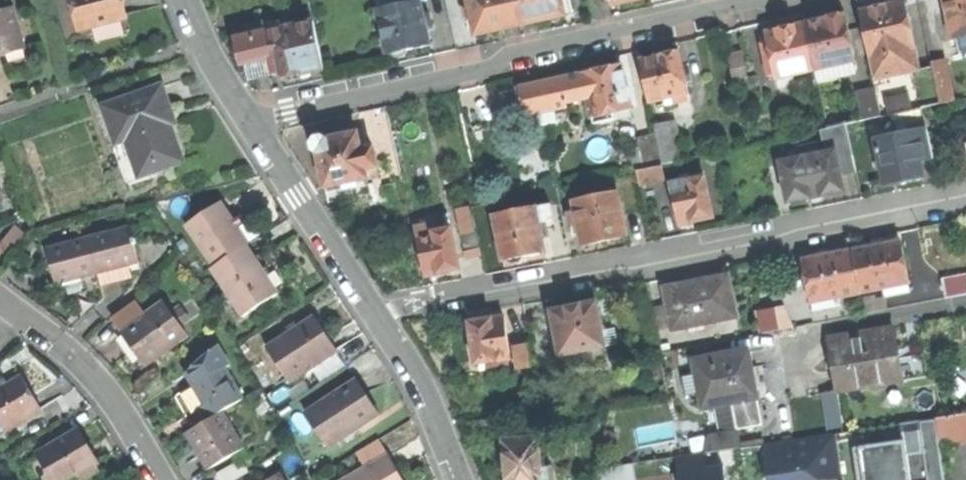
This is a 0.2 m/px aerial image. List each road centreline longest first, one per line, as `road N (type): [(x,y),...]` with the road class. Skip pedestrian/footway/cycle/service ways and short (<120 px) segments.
road 1 (residential): [(376,313),(965,198)]
road 2 (residential): [(248,122),(490,70),(511,51),(746,0)]
road 3 (residential): [(0,301),(102,383),(162,479)]
road 4 (residential): [(248,122),(376,313)]
road 5 (residential): [(376,313),(454,479)]
road 6 (residential): [(185,0),(248,122)]

